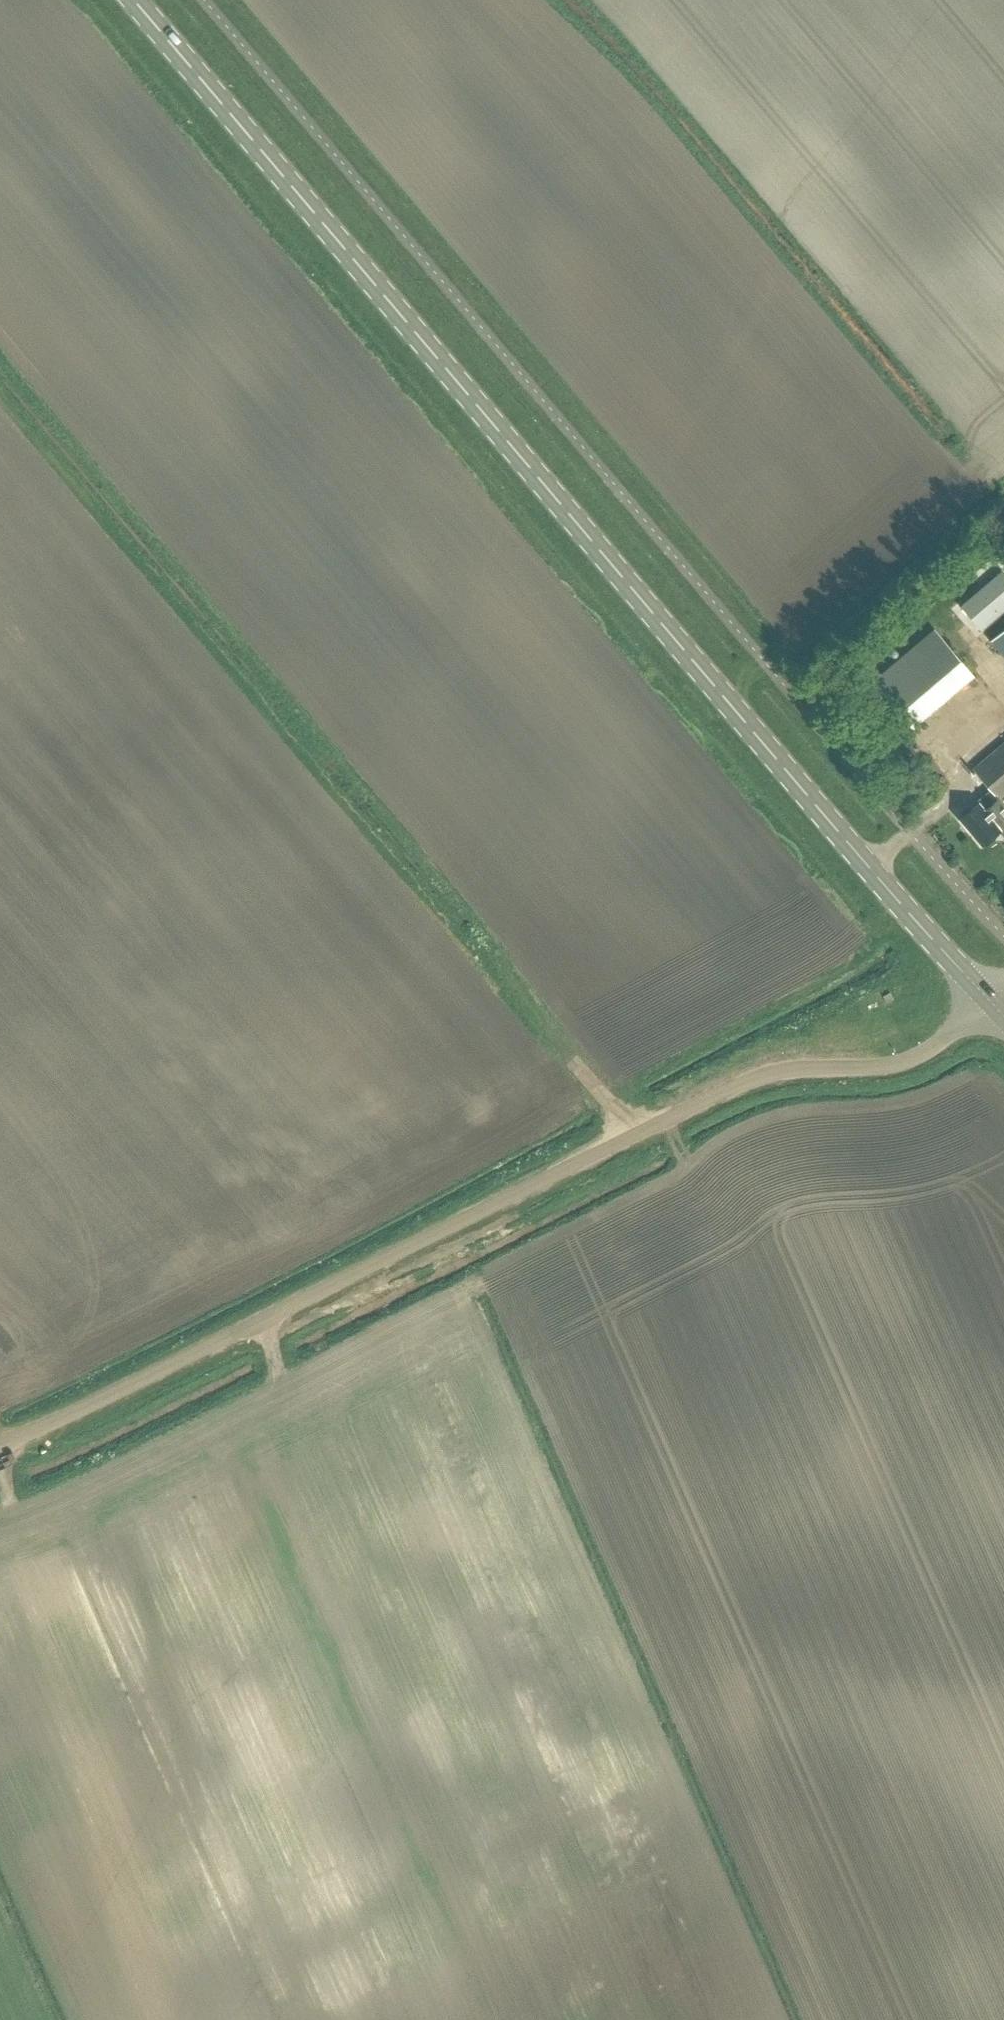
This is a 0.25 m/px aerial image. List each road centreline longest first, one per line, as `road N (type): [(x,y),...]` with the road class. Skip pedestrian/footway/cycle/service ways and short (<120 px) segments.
road 1 (primary): [(991,1000),(134,0)]
road 2 (unclassified): [(0,1441),(723,1089),(786,1069),(910,1058),(991,1000)]

